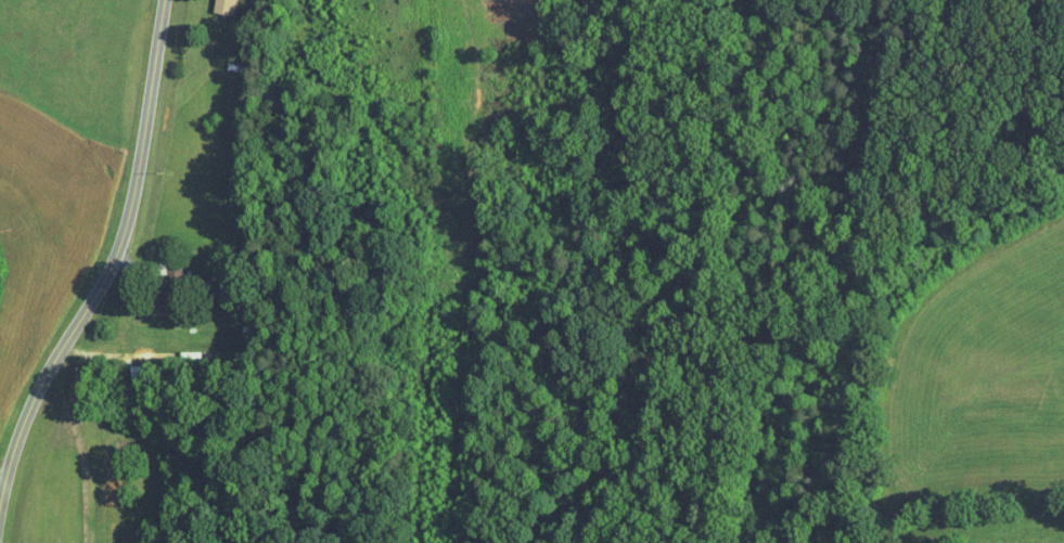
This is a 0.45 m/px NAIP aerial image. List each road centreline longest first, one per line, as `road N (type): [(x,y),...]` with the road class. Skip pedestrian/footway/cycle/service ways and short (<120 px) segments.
road 1 (residential): [(0,453),(108,293),(137,233),(174,0)]

